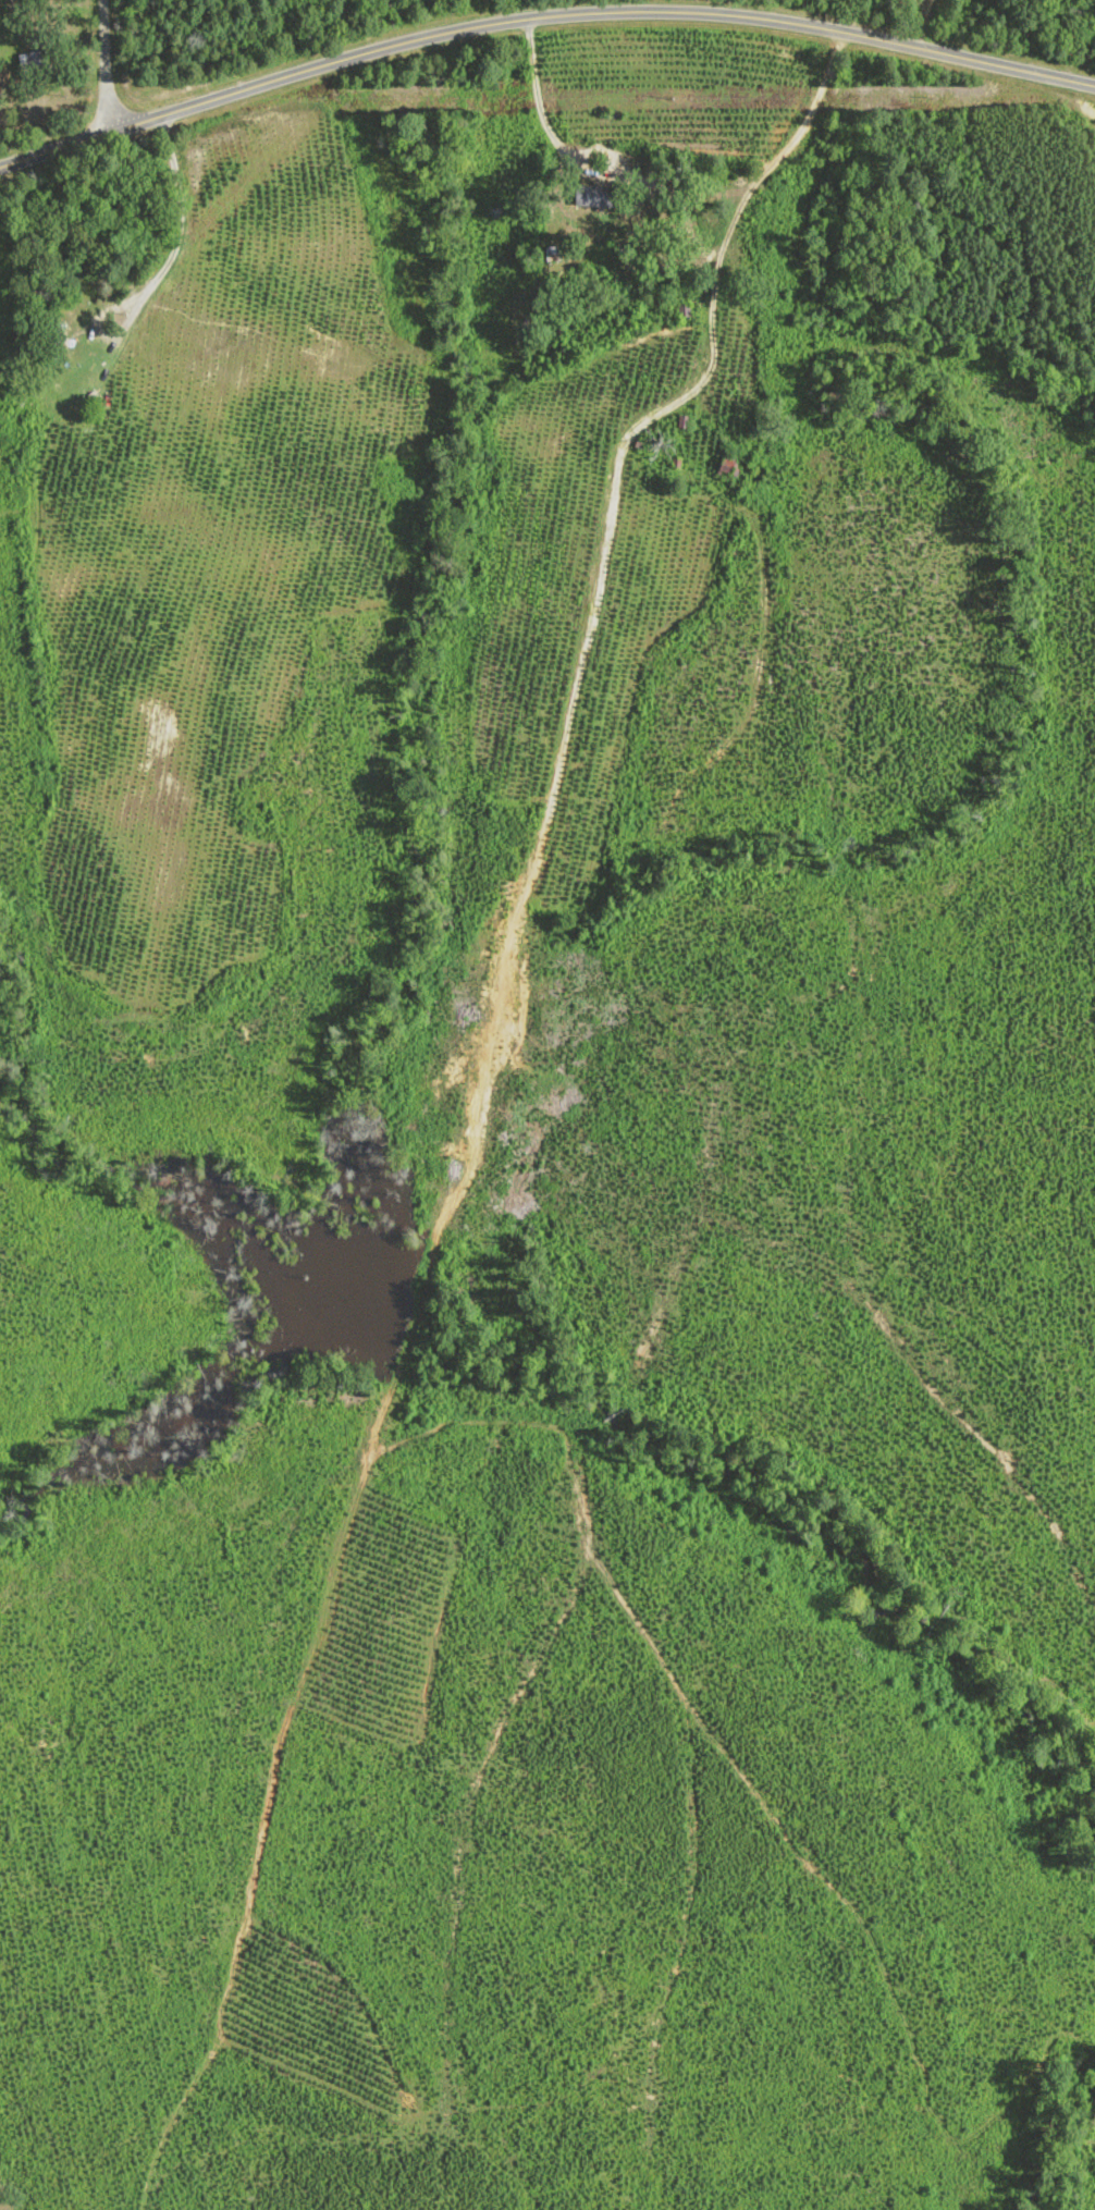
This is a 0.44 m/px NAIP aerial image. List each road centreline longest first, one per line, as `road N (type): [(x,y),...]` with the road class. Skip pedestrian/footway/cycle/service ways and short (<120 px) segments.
road 1 (tertiary): [(0,167),(352,57),(470,26),(550,16),(673,11),(846,27),(1094,80)]
road 2 (residential): [(114,131),(104,0)]

